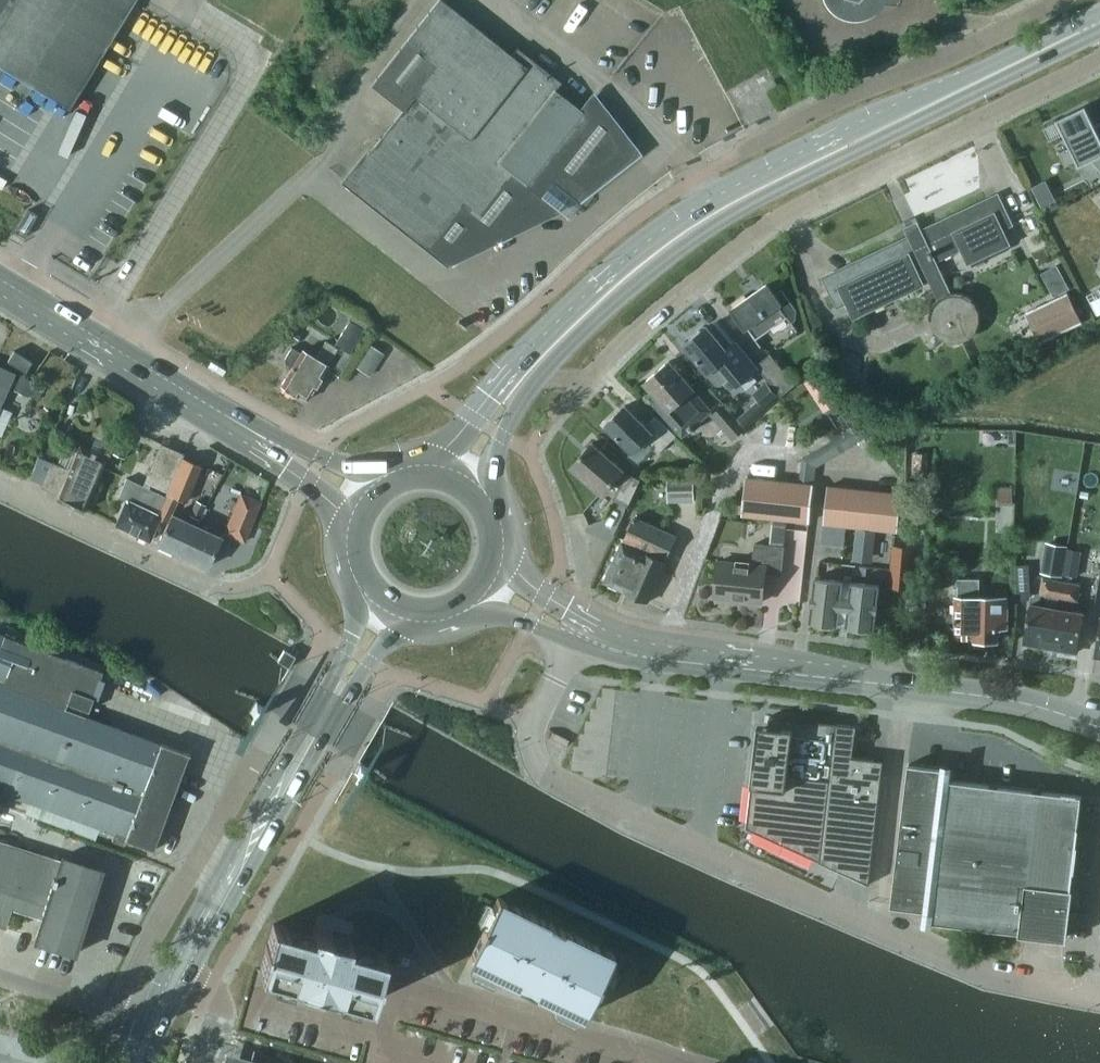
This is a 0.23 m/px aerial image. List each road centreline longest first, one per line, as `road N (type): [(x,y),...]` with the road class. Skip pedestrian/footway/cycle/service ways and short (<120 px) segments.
road 1 (residential): [(572,642),(531,719),(534,764),(557,791),(987,974),(1099,1000)]
road 2 (primary): [(877,128),(783,159),(646,239),(534,343),(435,466)]
road 3 (primary): [(362,586),(335,670),(164,973),(133,1062)]
road 4 (primary): [(144,1062),(315,751),(372,661),(409,618)]
road 5 (primary): [(541,373),(668,255),(877,128)]
road 6 (residential): [(1058,0),(860,90),(695,178)]
road 7 (residential): [(790,212),(1099,59)]
road 8 (residential): [(655,1055),(396,981),(381,1032)]
road 9 (unclassified): [(541,373),(584,381),(663,304),(790,212)]
road 10 (unclassified): [(1099,727),(1022,704),(804,676)]
road 11 (primary): [(243,427),(0,281)]
road 12 (primary): [(877,128),(1099,21)]
road 13 (unclassified): [(572,642),(624,662),(804,676)]
road 14 (unclassified): [(214,587),(0,489)]
road 15 (unclassified): [(804,676),(754,655),(648,643),(585,618)]
road 16 (primary): [(387,477),(243,427)]
road 17 (primary): [(243,427),(259,449),(352,522)]
road 18 (primary): [(487,496),(502,434),(541,373)]
road 19 (residential): [(381,1032),(258,999)]

